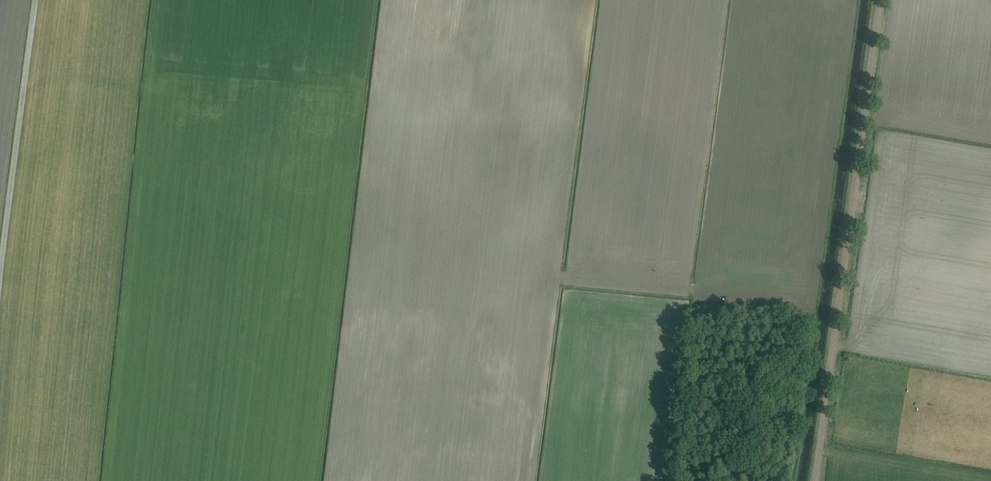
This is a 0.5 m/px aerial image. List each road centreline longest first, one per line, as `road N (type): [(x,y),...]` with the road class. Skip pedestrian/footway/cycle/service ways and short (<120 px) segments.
road 1 (track): [(877,0),(811,480)]

